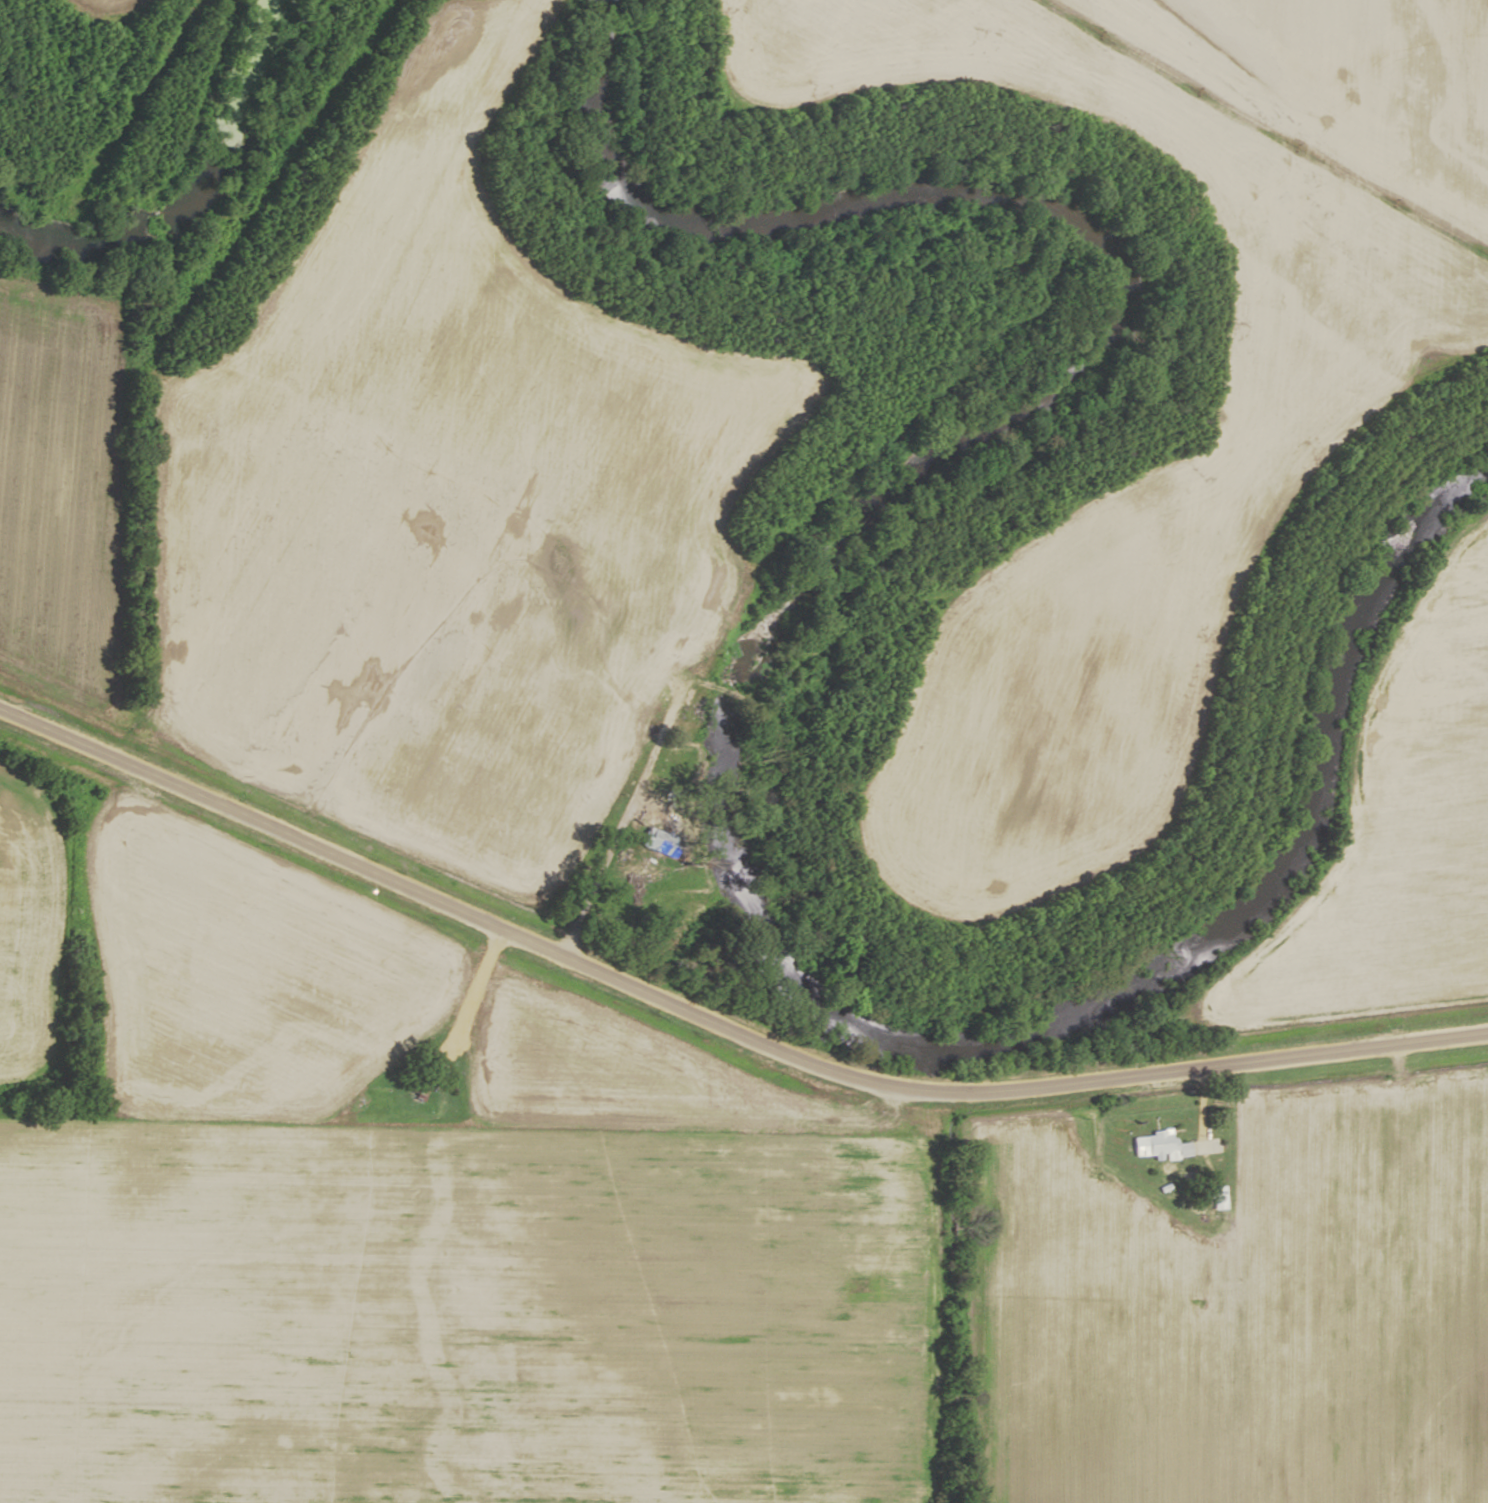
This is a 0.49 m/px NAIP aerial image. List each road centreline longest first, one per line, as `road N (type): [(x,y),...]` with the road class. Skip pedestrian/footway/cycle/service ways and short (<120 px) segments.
road 1 (secondary): [(0,707),(391,877),(553,957),(813,1069),(897,1094),(1035,1095),(1166,1071),(1487,1040)]
road 2 (residential): [(553,957),(731,549)]
road 3 (residential): [(1487,195),(1367,133),(1207,67),(1118,0)]

